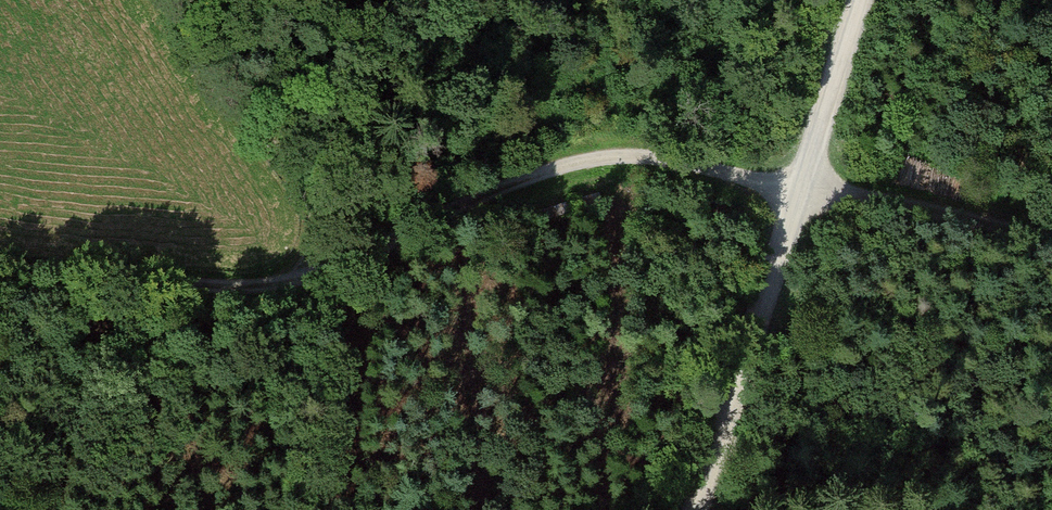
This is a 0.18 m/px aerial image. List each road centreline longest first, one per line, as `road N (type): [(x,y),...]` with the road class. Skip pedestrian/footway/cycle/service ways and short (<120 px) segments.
road 1 (track): [(1051,244),(909,208),(626,159),(544,172),(362,261),(286,282),(203,286),(0,268)]
road 2 (unclassified): [(861,0),(699,509)]
road 3 (track): [(286,282),(304,256),(292,197),(159,0)]

